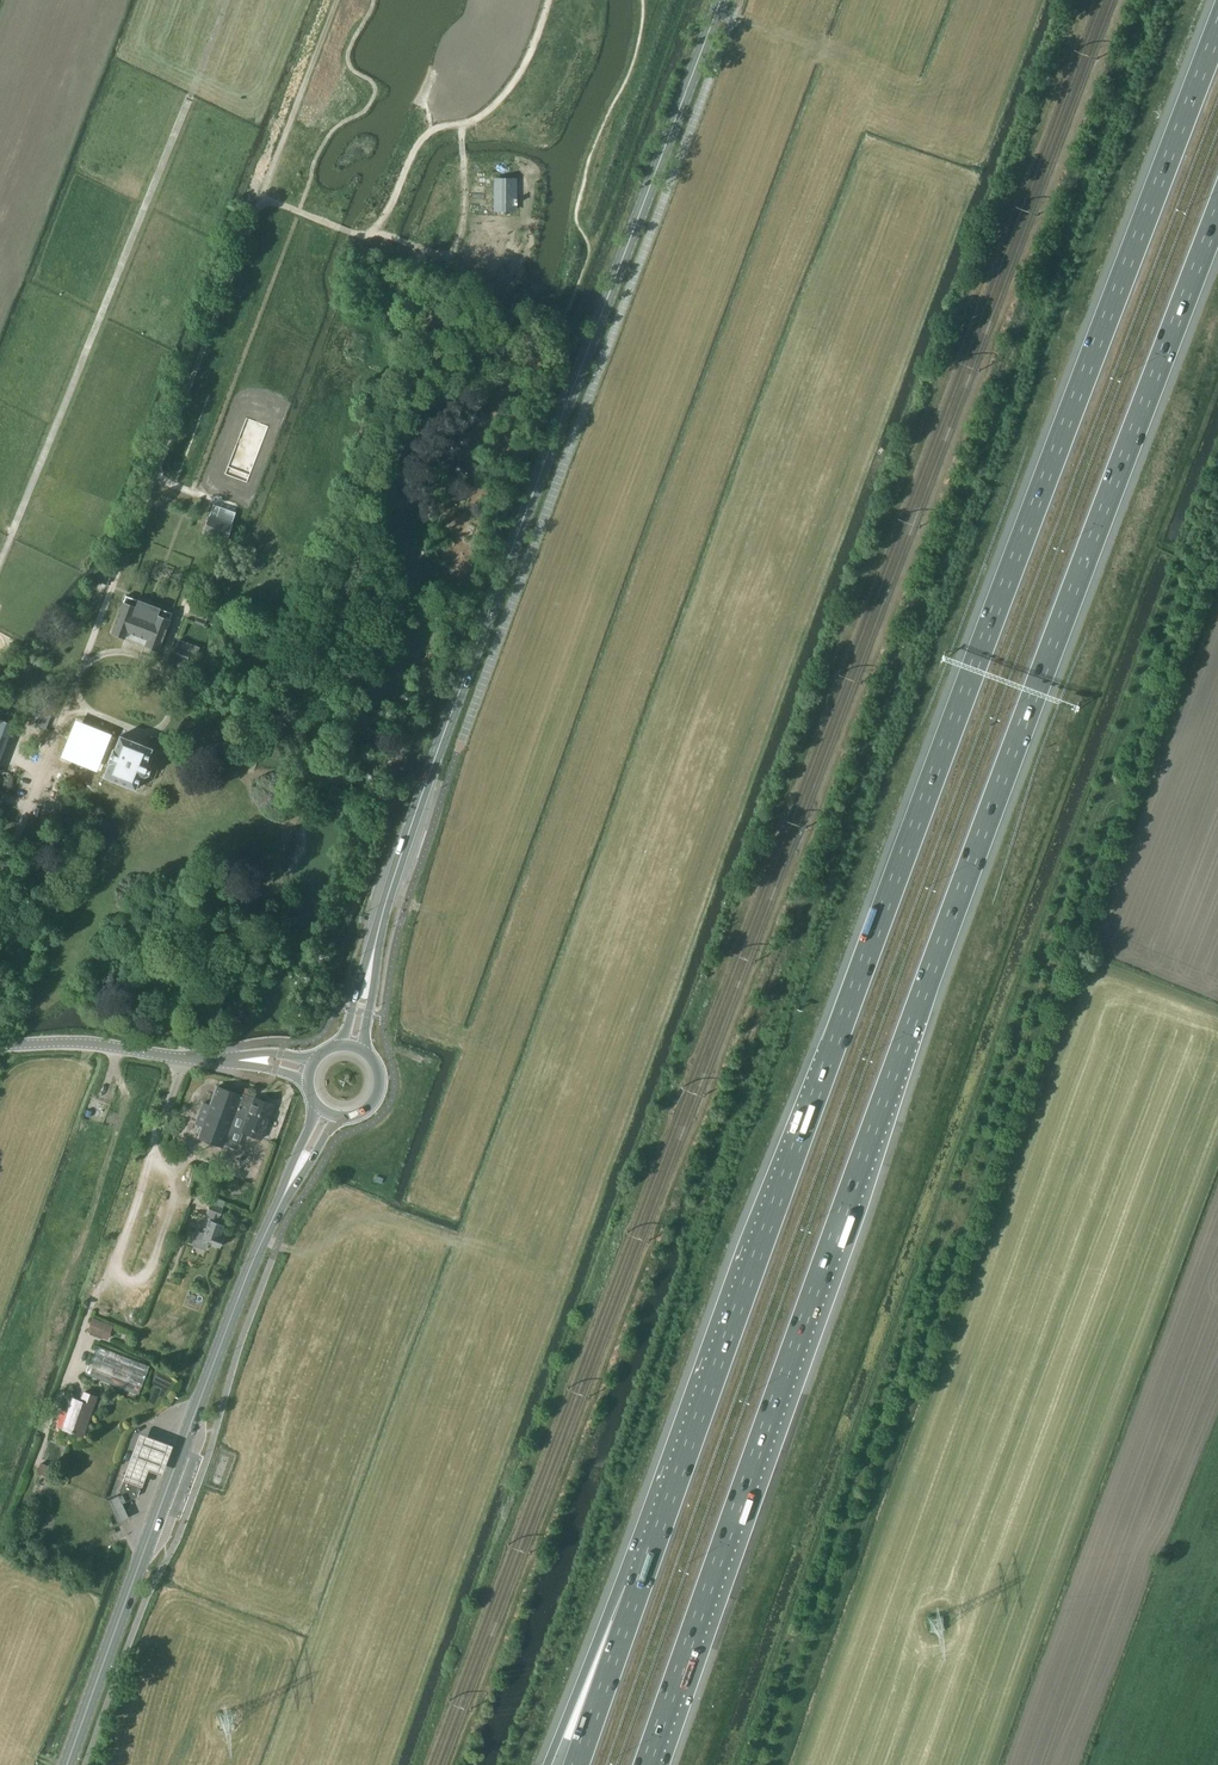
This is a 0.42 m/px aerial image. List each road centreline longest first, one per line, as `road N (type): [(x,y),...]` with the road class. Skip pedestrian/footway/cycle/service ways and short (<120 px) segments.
road 1 (motorway): [(1217,31),(834,1044),(640,1589)]
road 2 (motorway): [(646,1764),(914,1019),(1217,214)]
road 3 (secondary): [(374,950),(431,770),(721,0)]
road 4 (track): [(776,1764),(937,1319),(1018,1030),(1053,936)]
road 5 (track): [(372,233),(261,200),(0,883)]
road 6 (track): [(0,556),(224,0)]
road 7 (secondary): [(69,1764),(272,1220)]
road 8 (track): [(462,123),(423,138),(372,233),(440,255),(453,252),(464,218),(463,156)]
road 9 (tertiary): [(230,1060),(87,1043),(0,1046)]
road 10 (track): [(337,0),(261,200)]
road 11 (motorway): [(640,1589),(548,1764)]
road 12 (motorway): [(640,1589),(578,1764)]
road 13 (track): [(462,141),(462,123),(488,112),(524,68),(548,0)]
road 14 (secondary): [(315,1102),(272,1220)]
road 15 (secondary): [(272,1220),(342,1117)]

